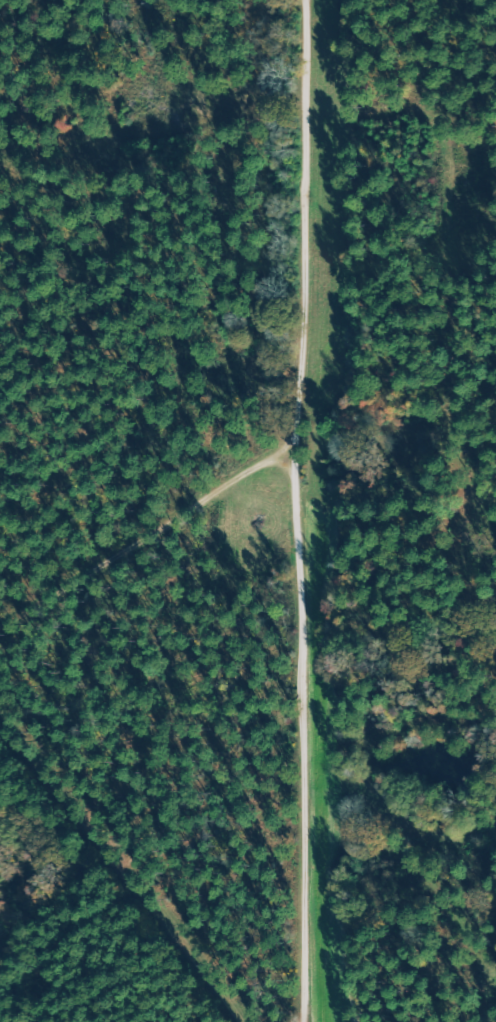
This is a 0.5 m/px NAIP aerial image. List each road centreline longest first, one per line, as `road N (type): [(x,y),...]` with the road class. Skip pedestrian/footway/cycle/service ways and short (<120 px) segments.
road 1 (residential): [(309,522),(324,405),(310,0)]

